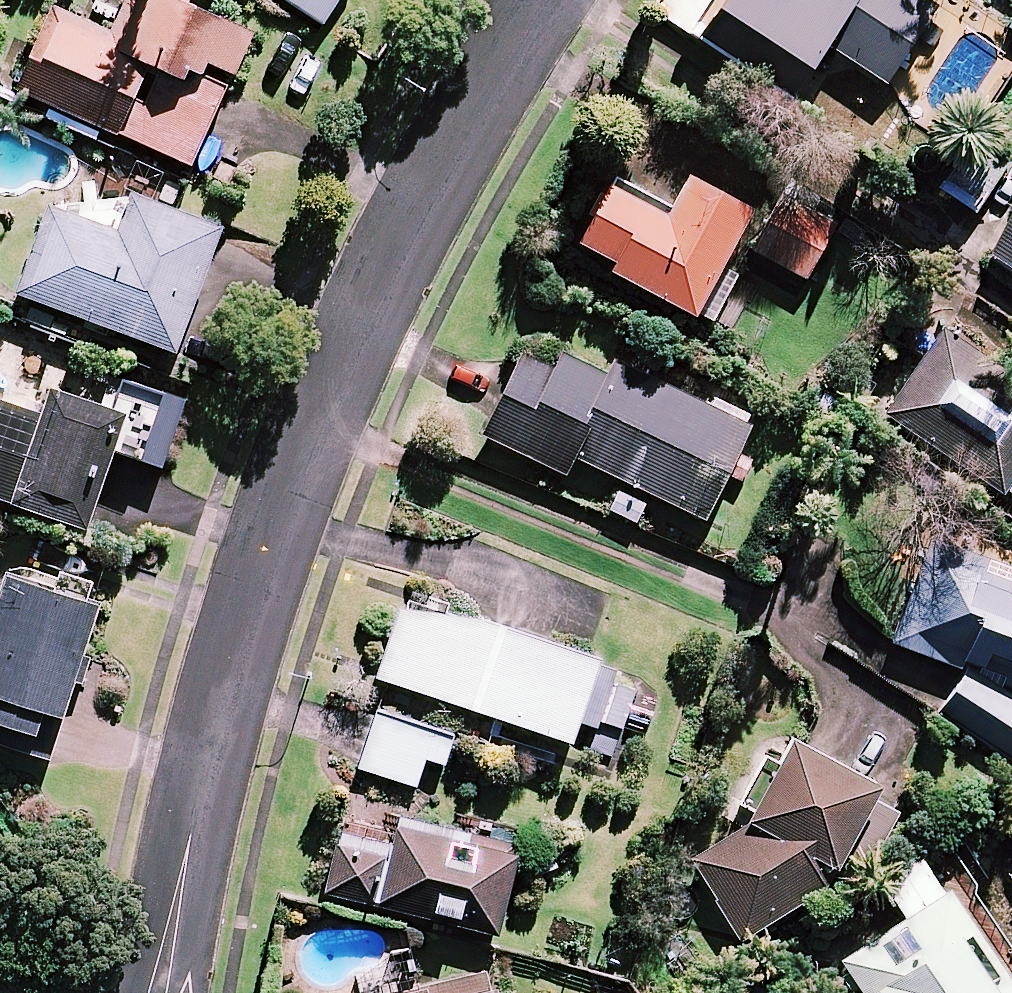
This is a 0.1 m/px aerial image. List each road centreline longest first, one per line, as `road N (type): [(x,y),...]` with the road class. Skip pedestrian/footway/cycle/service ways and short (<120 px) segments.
road 1 (residential): [(152,992),(289,465),(368,295),(536,0)]

